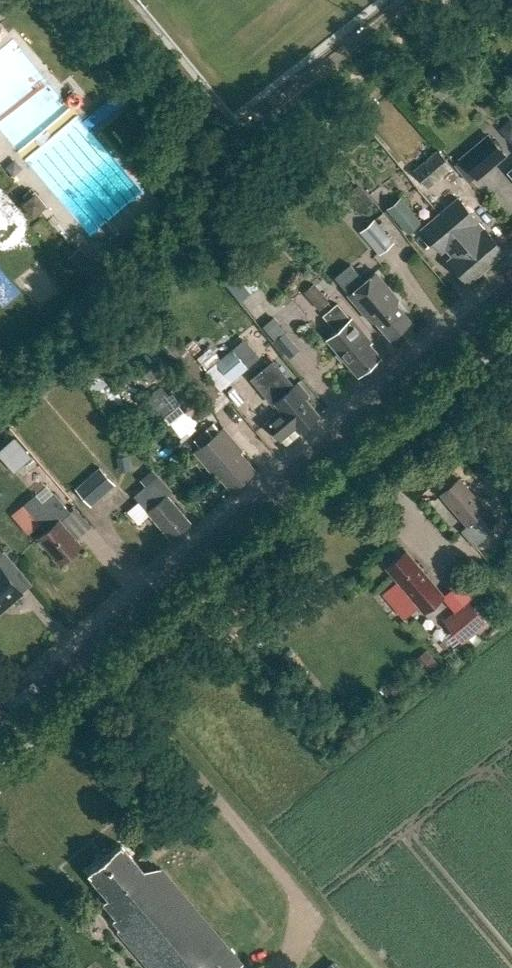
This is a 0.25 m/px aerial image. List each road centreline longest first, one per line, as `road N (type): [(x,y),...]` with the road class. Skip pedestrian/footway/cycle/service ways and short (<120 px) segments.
road 1 (tertiary): [(0,725),(511,288)]

